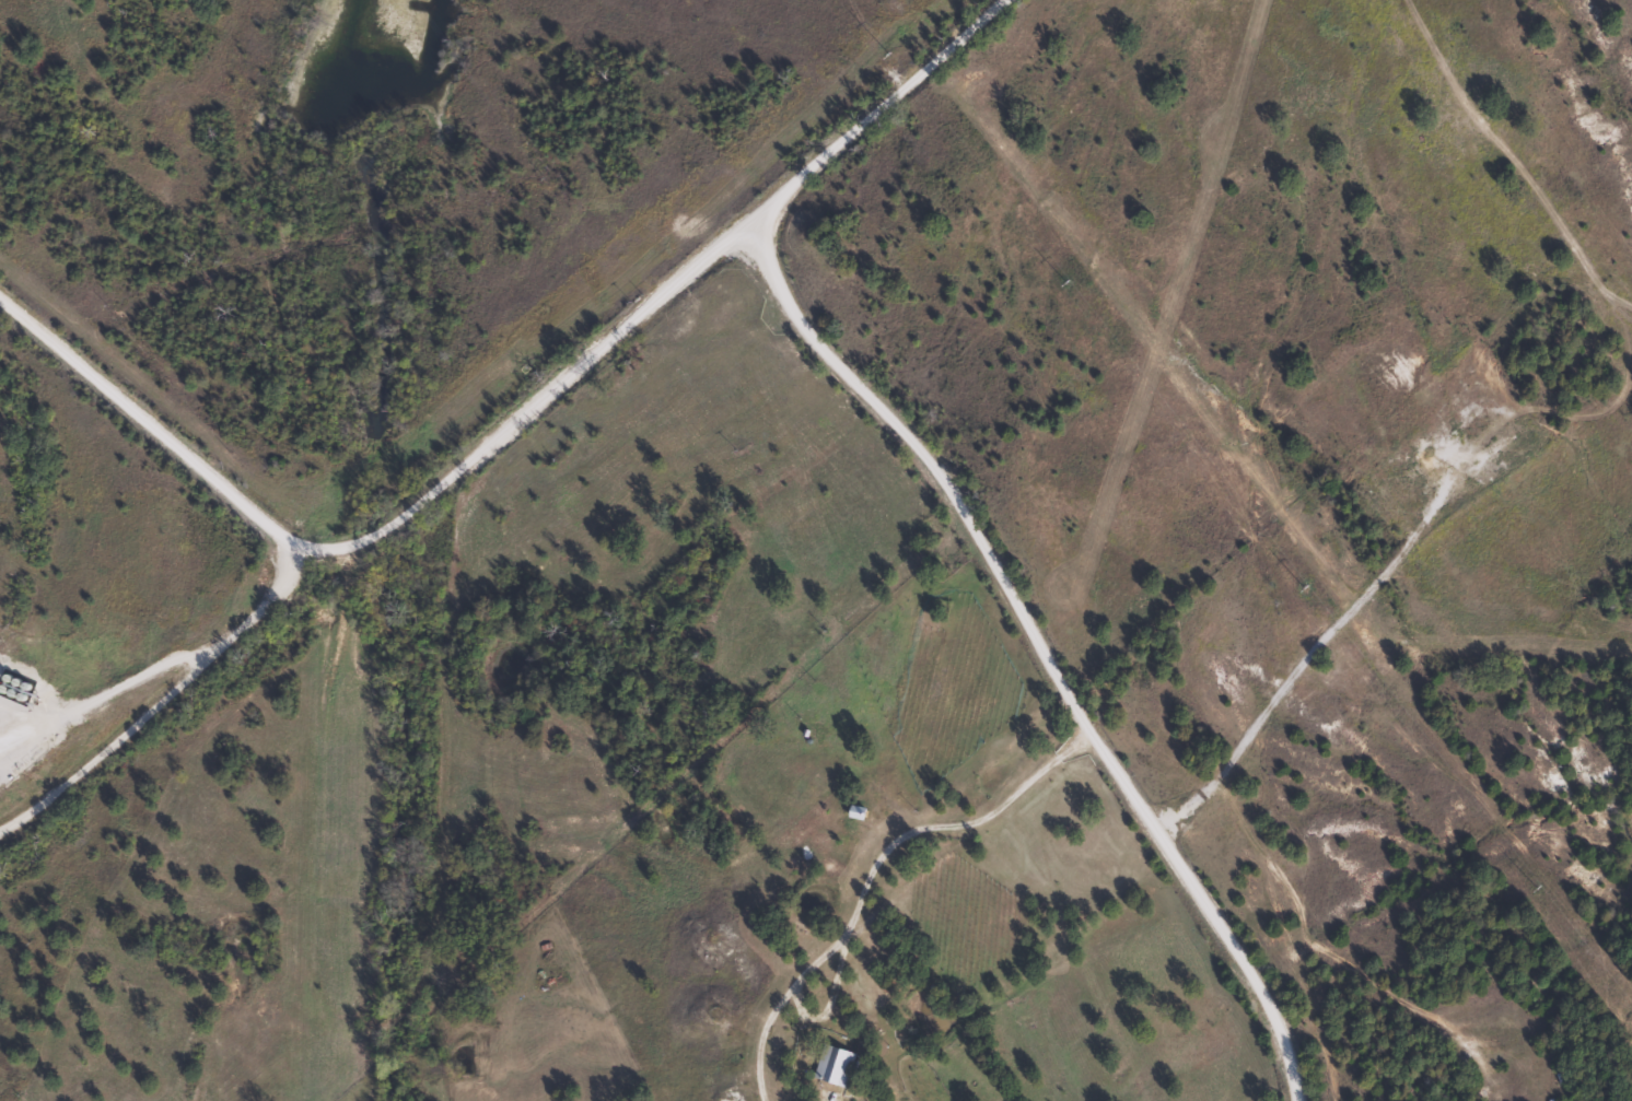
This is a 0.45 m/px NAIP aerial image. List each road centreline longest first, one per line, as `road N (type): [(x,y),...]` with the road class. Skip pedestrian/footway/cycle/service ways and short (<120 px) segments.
road 1 (residential): [(0,306),(153,427),(278,546),(365,560),(1014,0)]
road 2 (residential): [(1300,1100),(1292,1033),(1122,788),(882,383),(809,315),(754,220)]

